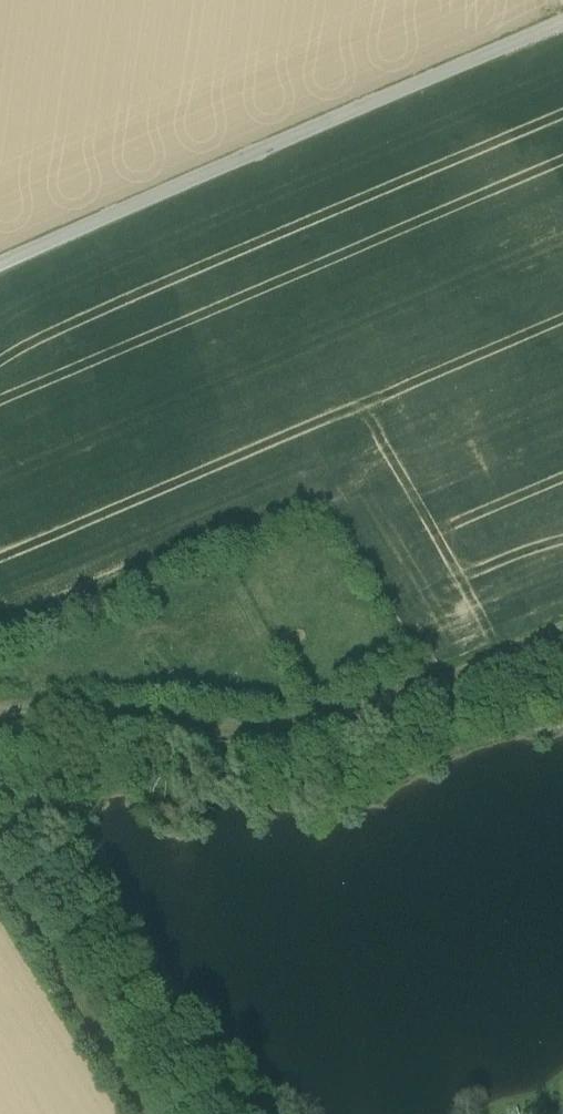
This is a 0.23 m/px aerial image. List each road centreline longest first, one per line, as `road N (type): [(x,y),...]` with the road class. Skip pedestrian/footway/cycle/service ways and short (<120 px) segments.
road 1 (unclassified): [(562,15),(0,266)]
road 2 (track): [(562,632),(383,713),(312,732),(259,735),(30,708),(0,712)]
road 3 (track): [(0,875),(147,1113)]

